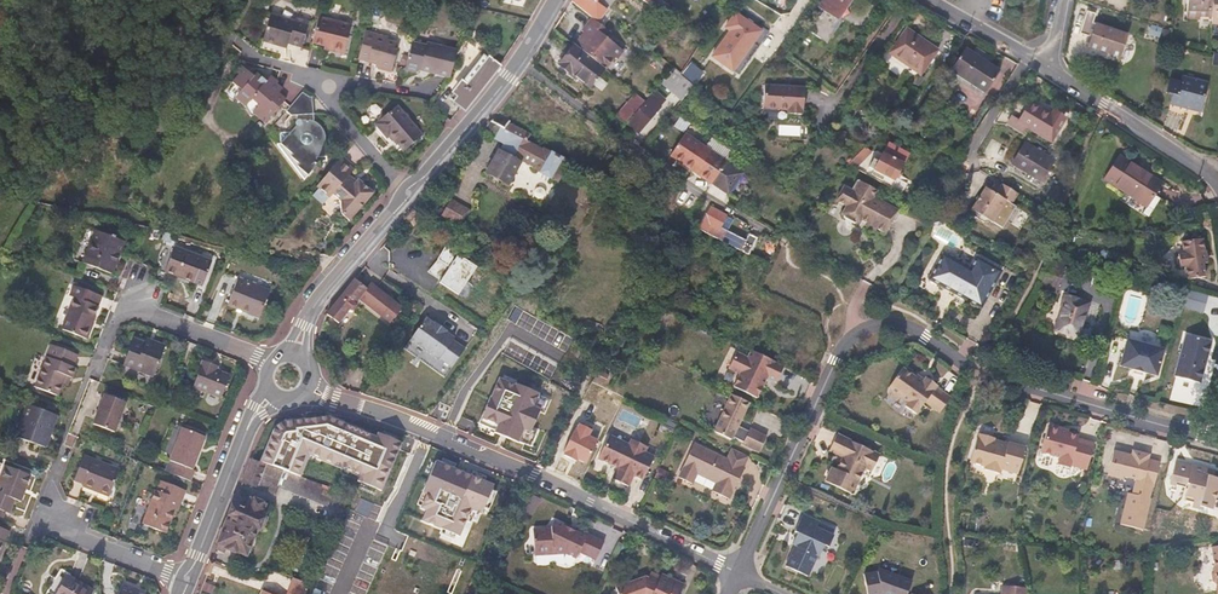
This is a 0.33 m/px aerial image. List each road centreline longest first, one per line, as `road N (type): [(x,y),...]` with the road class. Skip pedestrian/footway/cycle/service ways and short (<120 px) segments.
road 1 (residential): [(859,336),(881,323),(921,331),(976,371),(1217,437)]
road 2 (residential): [(422,429),(541,475),(737,574)]
road 3 (unclassified): [(520,62),(623,139),(766,229)]
road 4 (residential): [(737,574),(838,354),(859,336)]
road 5 (residential): [(100,357),(132,298),(273,363)]
road 6 (tertiary): [(275,392),(256,409),(188,579)]
road 7 (residential): [(1217,183),(1047,72)]
road 8 (tertiary): [(409,194),(319,301),(294,358)]
road 9 (residential): [(188,579),(78,537),(52,515),(51,481)]
road 10 (residential): [(422,429),(354,593)]
road 11 (tertiary): [(520,62),(409,194)]
road 12 (residential): [(409,194),(324,87)]
road 13 (residential): [(859,336),(856,302),(898,251),(902,223)]
road 14 (residential): [(960,164),(1028,59)]
road 15 (residential): [(305,385),(422,429)]

